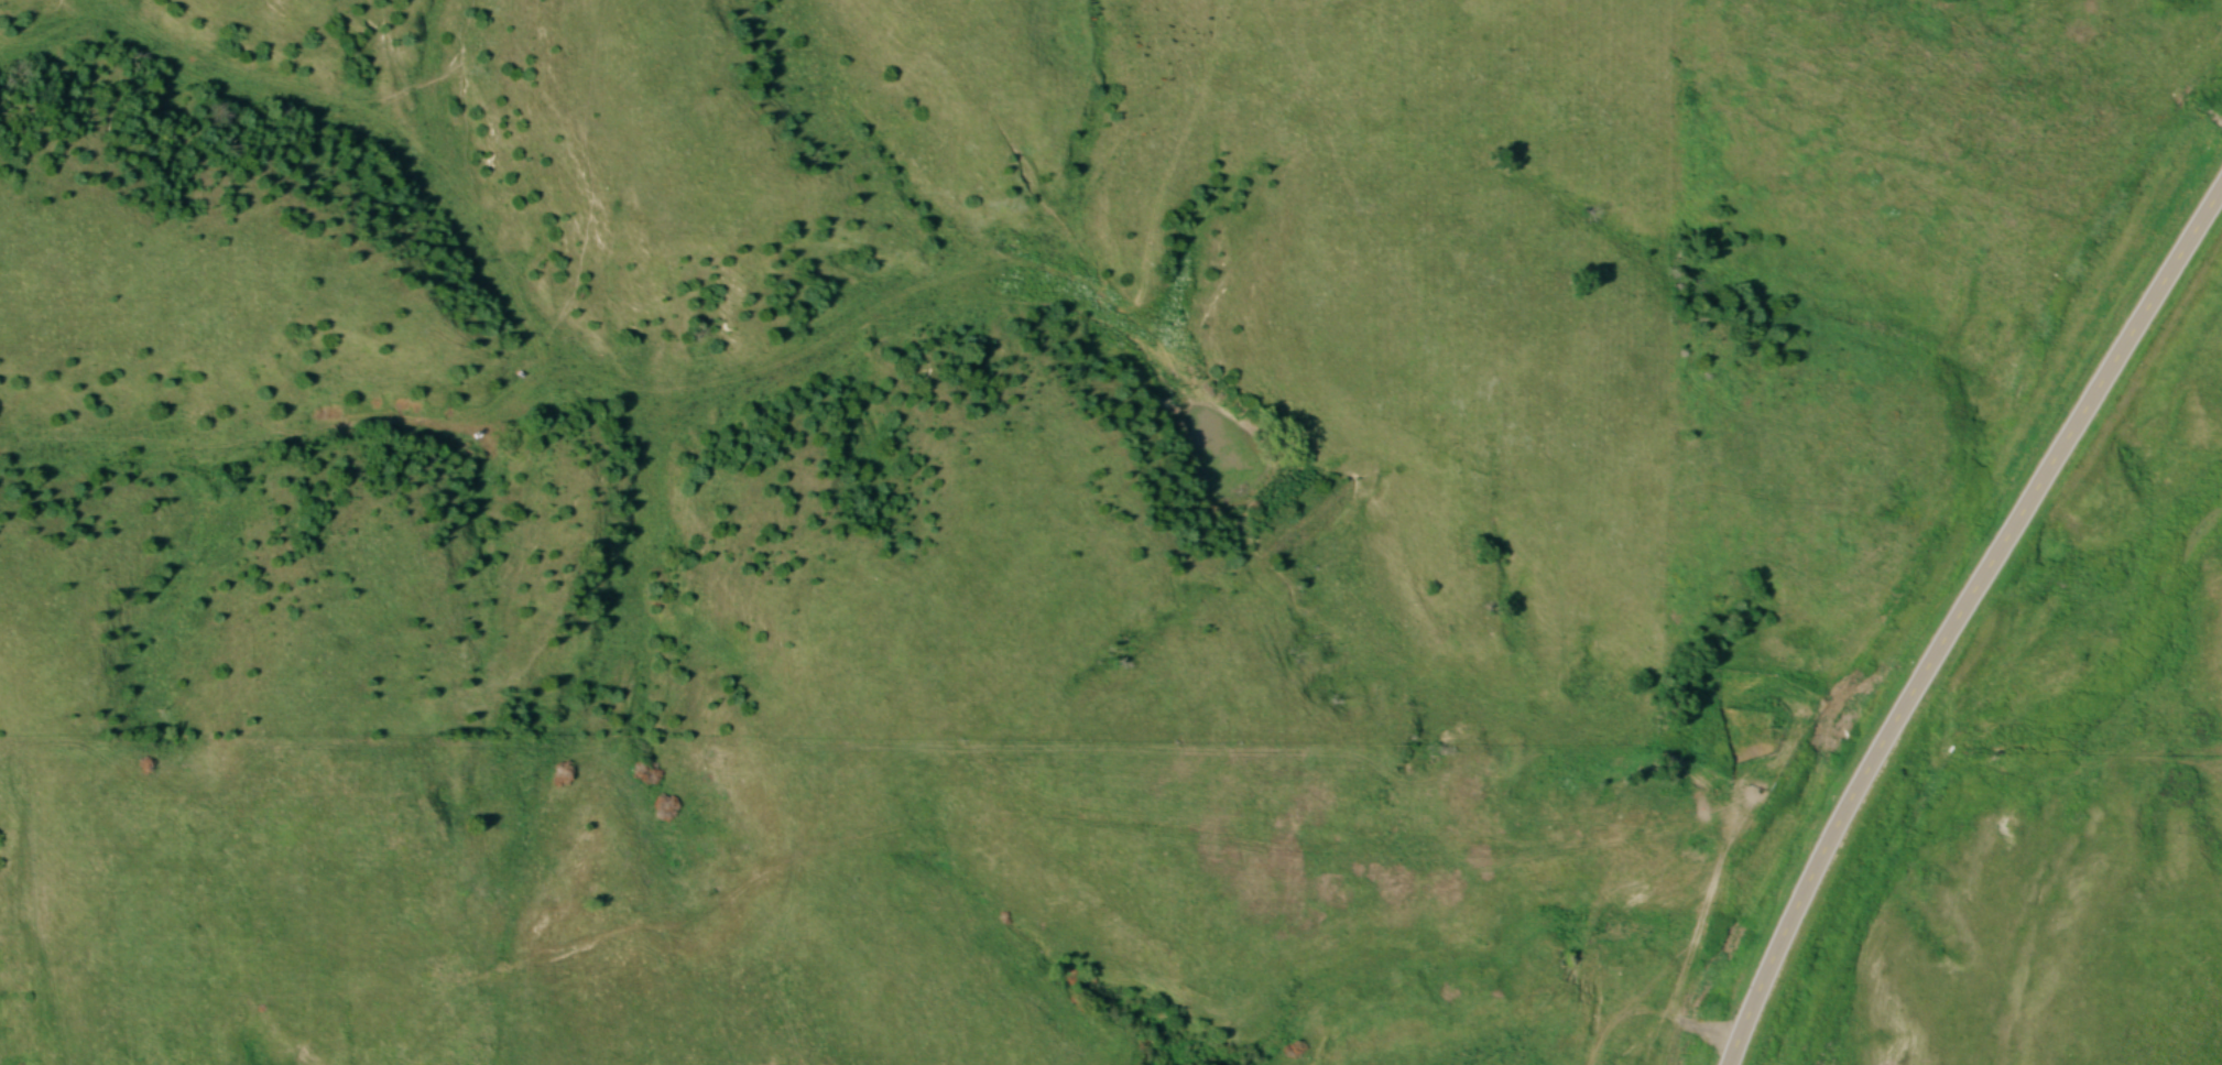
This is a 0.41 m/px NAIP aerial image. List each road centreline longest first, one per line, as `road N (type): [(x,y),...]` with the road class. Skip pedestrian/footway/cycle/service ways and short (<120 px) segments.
road 1 (primary): [(1731,1064),(1794,916),(1910,696),(2221,192)]

